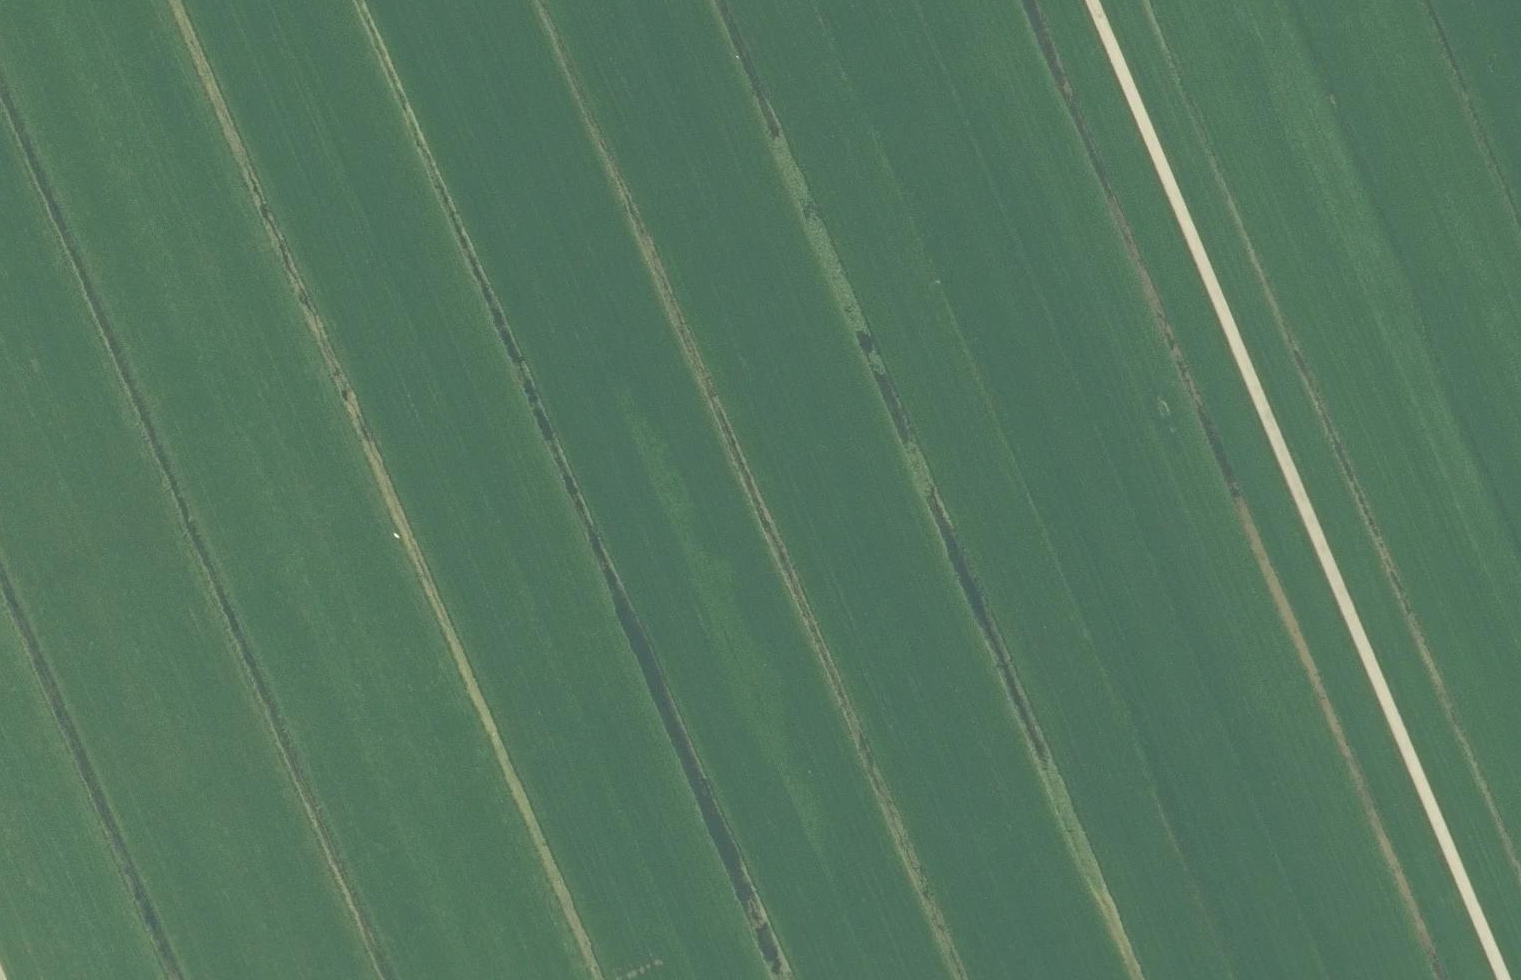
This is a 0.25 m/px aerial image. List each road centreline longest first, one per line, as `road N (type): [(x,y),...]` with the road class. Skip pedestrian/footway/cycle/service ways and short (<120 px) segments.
road 1 (track): [(1510,979),(1094,0)]

